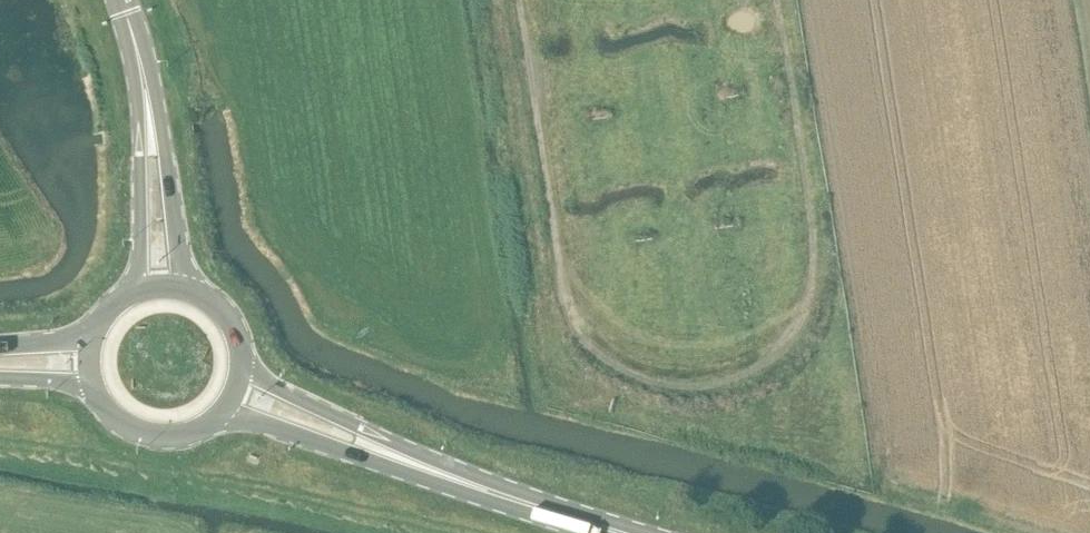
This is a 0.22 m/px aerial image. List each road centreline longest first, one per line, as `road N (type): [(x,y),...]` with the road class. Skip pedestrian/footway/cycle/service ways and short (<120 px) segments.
road 1 (primary): [(627,532),(403,457)]
road 2 (primary): [(224,408),(348,452),(403,457)]
road 3 (primary): [(403,457),(360,423),(241,366)]
road 4 (tertiary): [(184,286),(166,159),(148,111)]
road 5 (tertiary): [(148,111),(139,162),(140,288)]
road 6 (primary): [(93,383),(115,416),(151,434),(191,431),(224,408)]

